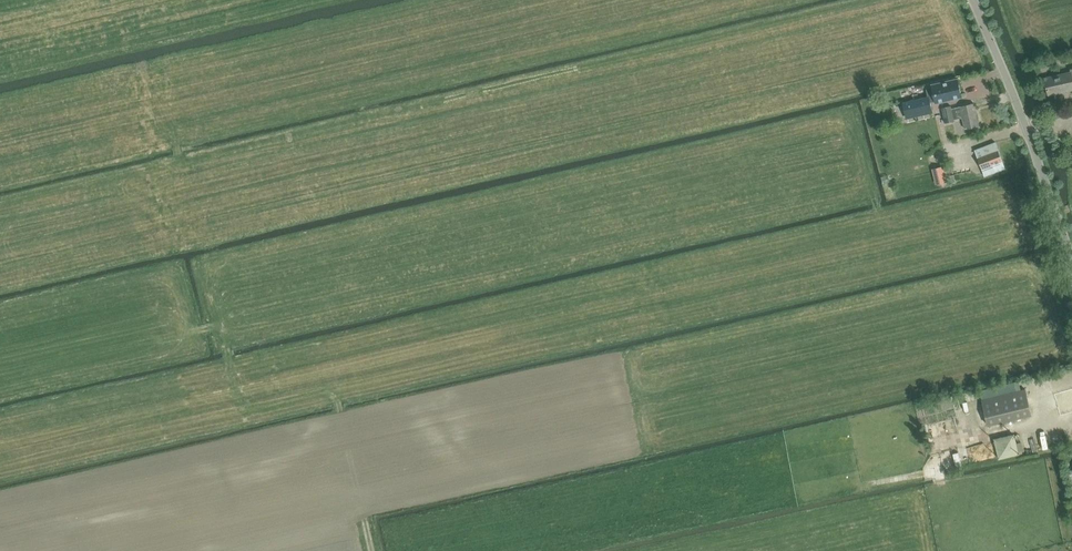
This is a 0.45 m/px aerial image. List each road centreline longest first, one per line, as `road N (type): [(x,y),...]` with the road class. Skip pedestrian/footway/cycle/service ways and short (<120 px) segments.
road 1 (track): [(193,329),(218,328),(231,365),(338,400),(372,550)]
road 2 (tertiary): [(1071,261),(973,0)]

